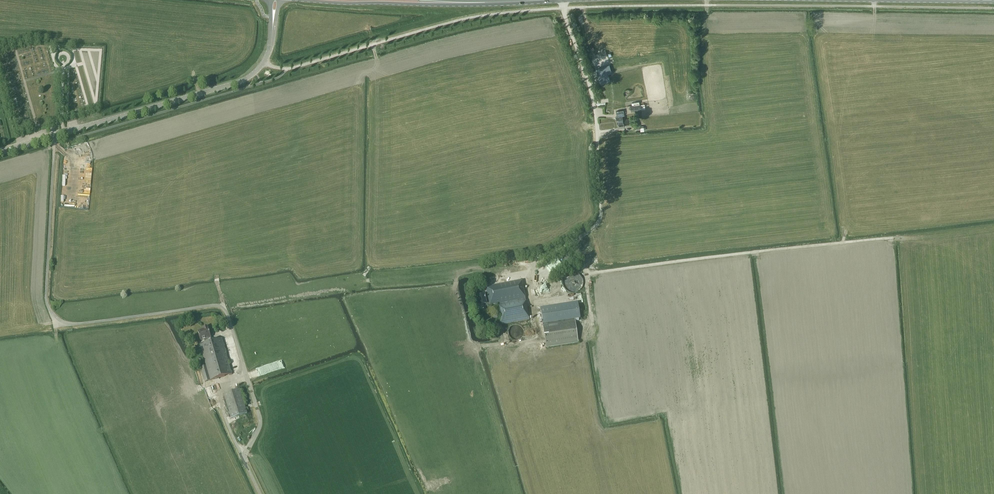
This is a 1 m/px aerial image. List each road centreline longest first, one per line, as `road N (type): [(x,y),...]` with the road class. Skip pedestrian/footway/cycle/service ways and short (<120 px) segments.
road 1 (unclassified): [(264,62),(298,66),(517,11),(716,5)]
road 2 (tertiary): [(0,150),(238,82),(264,62)]
road 3 (primary): [(306,0),(462,2)]

